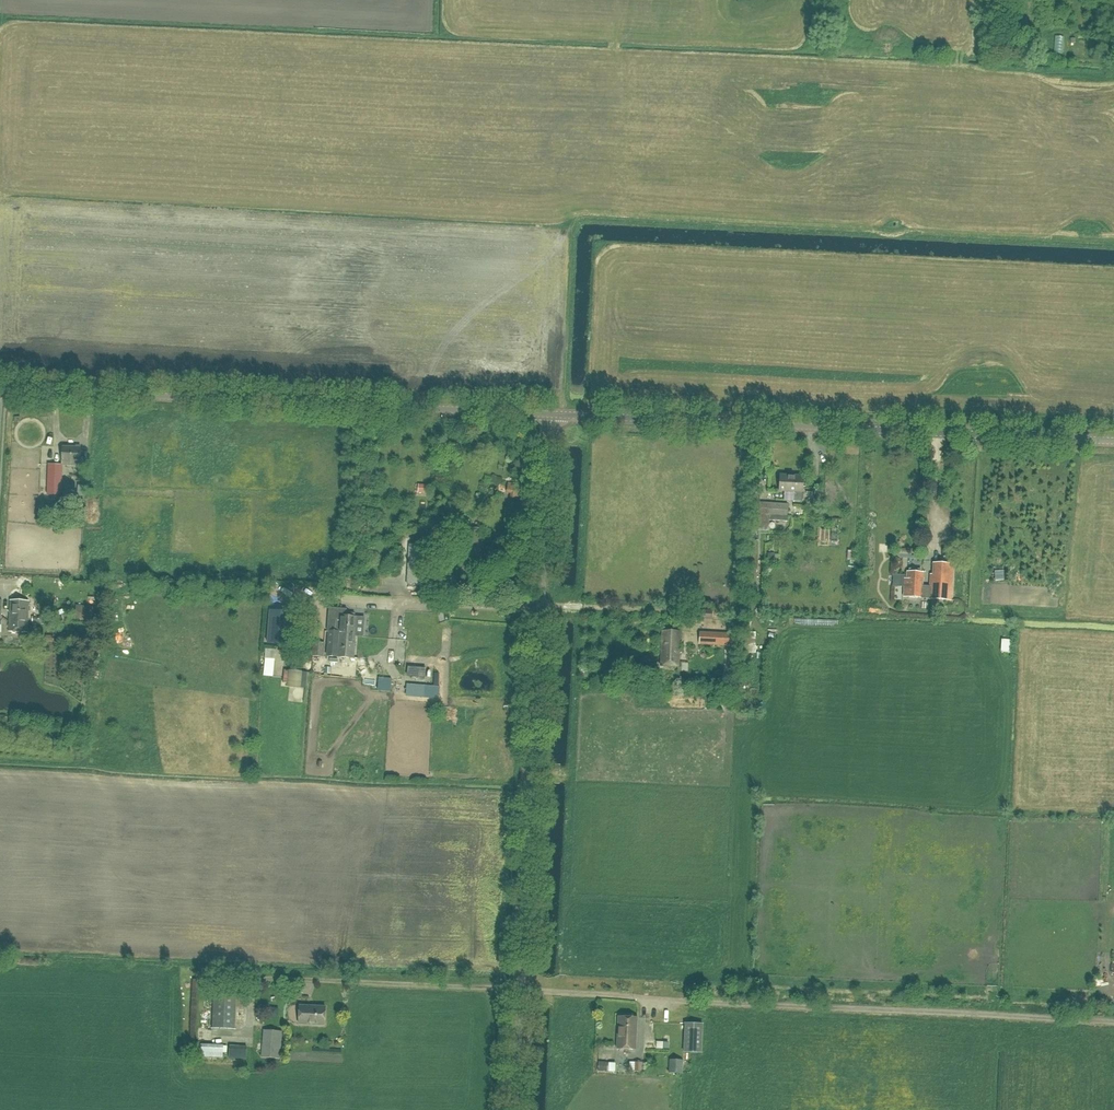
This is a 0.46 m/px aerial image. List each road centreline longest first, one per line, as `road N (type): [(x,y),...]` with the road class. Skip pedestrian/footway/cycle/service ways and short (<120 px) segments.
road 1 (unclassified): [(513,1109),(552,415)]
road 2 (track): [(1113,1024),(520,986)]
road 3 (tertiary): [(1113,442),(552,415)]
road 4 (tertiary): [(552,415),(0,388)]

